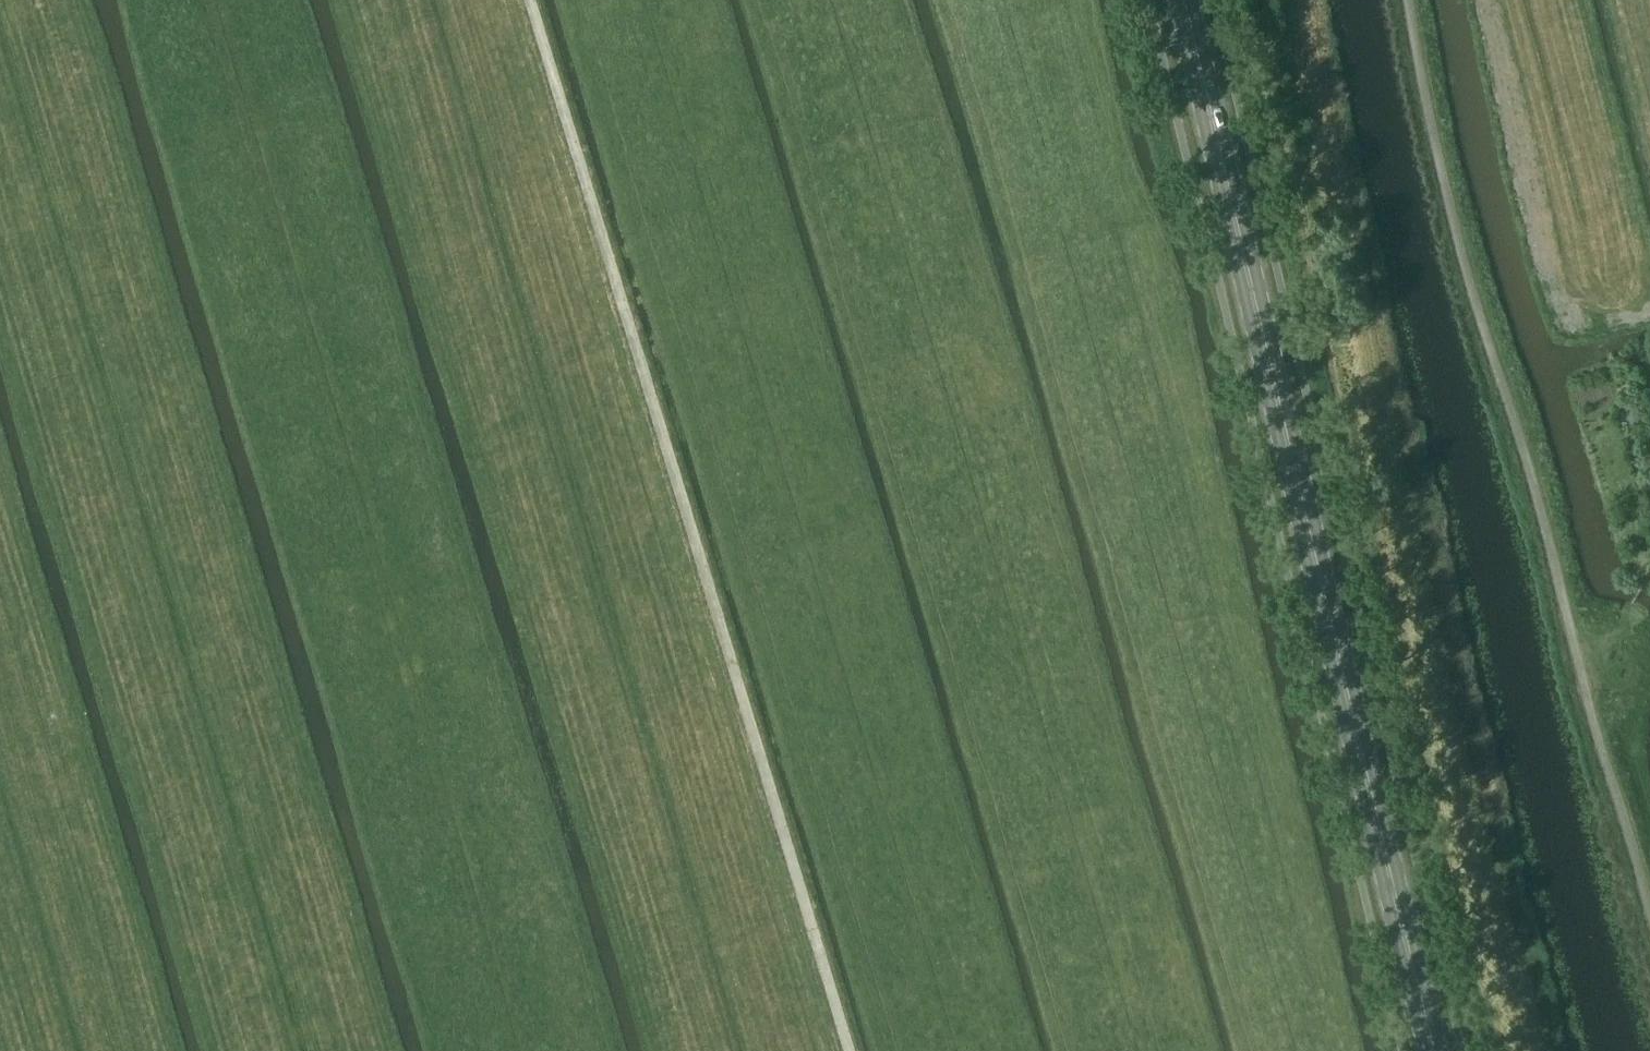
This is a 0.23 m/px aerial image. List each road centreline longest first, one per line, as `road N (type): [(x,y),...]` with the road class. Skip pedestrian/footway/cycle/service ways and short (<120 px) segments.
road 1 (track): [(849,1050),(526,0)]
road 2 (primary): [(1437,1050),(1183,0)]

